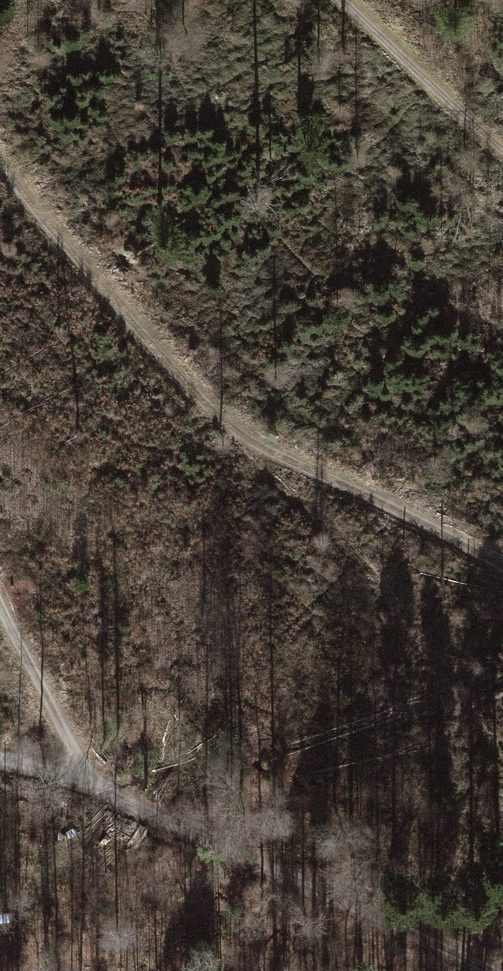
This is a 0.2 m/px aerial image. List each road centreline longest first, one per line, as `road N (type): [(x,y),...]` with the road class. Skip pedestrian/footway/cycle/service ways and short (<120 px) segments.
road 1 (track): [(502,569),(246,433),(214,408),(0,157)]
road 2 (track): [(0,759),(91,786),(494,970)]
road 3 (track): [(502,151),(340,0)]
road 4 (track): [(91,786),(0,607)]

